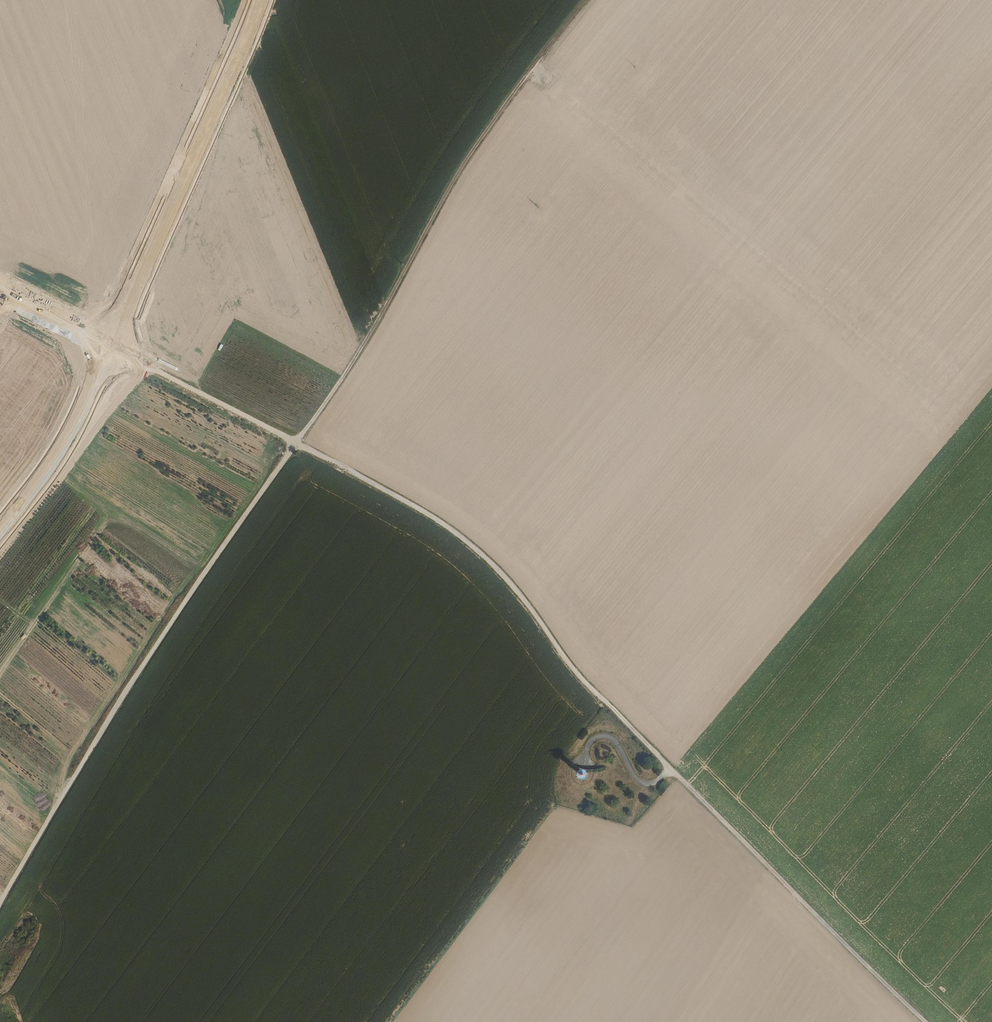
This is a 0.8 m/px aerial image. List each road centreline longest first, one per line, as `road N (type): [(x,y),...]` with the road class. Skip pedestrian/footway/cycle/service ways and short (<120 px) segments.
road 1 (track): [(926,1021),(570,670),(477,553),(425,514),(296,445)]
road 2 (secondary): [(259,0),(67,443),(0,531)]
road 3 (track): [(0,907),(108,727),(296,445)]
road 4 (track): [(296,445),(473,153),(590,0)]
road 5 (track): [(296,445),(0,293)]

